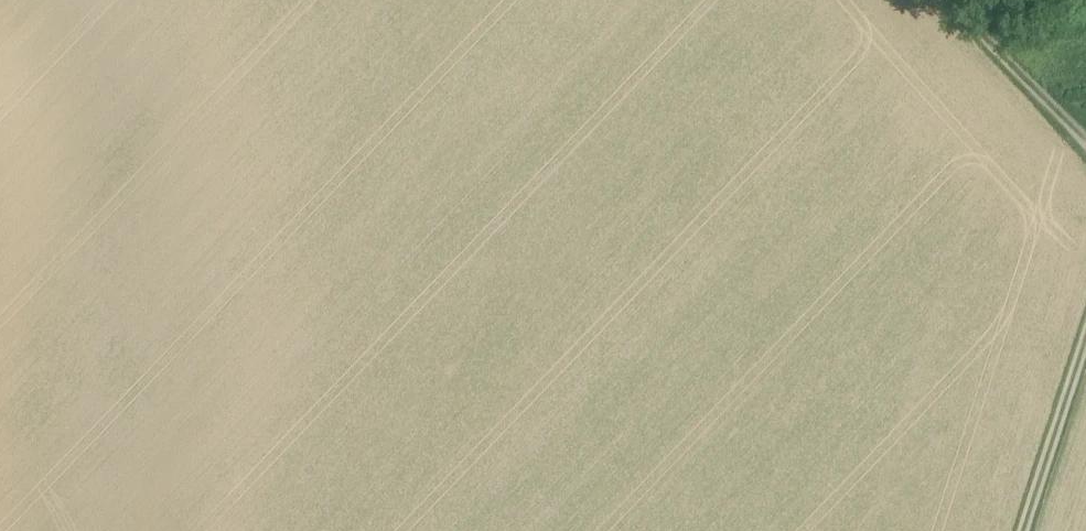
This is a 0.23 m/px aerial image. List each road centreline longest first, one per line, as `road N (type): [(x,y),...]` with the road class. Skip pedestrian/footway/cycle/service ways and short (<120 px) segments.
road 1 (track): [(1085,380),(1035,530)]

